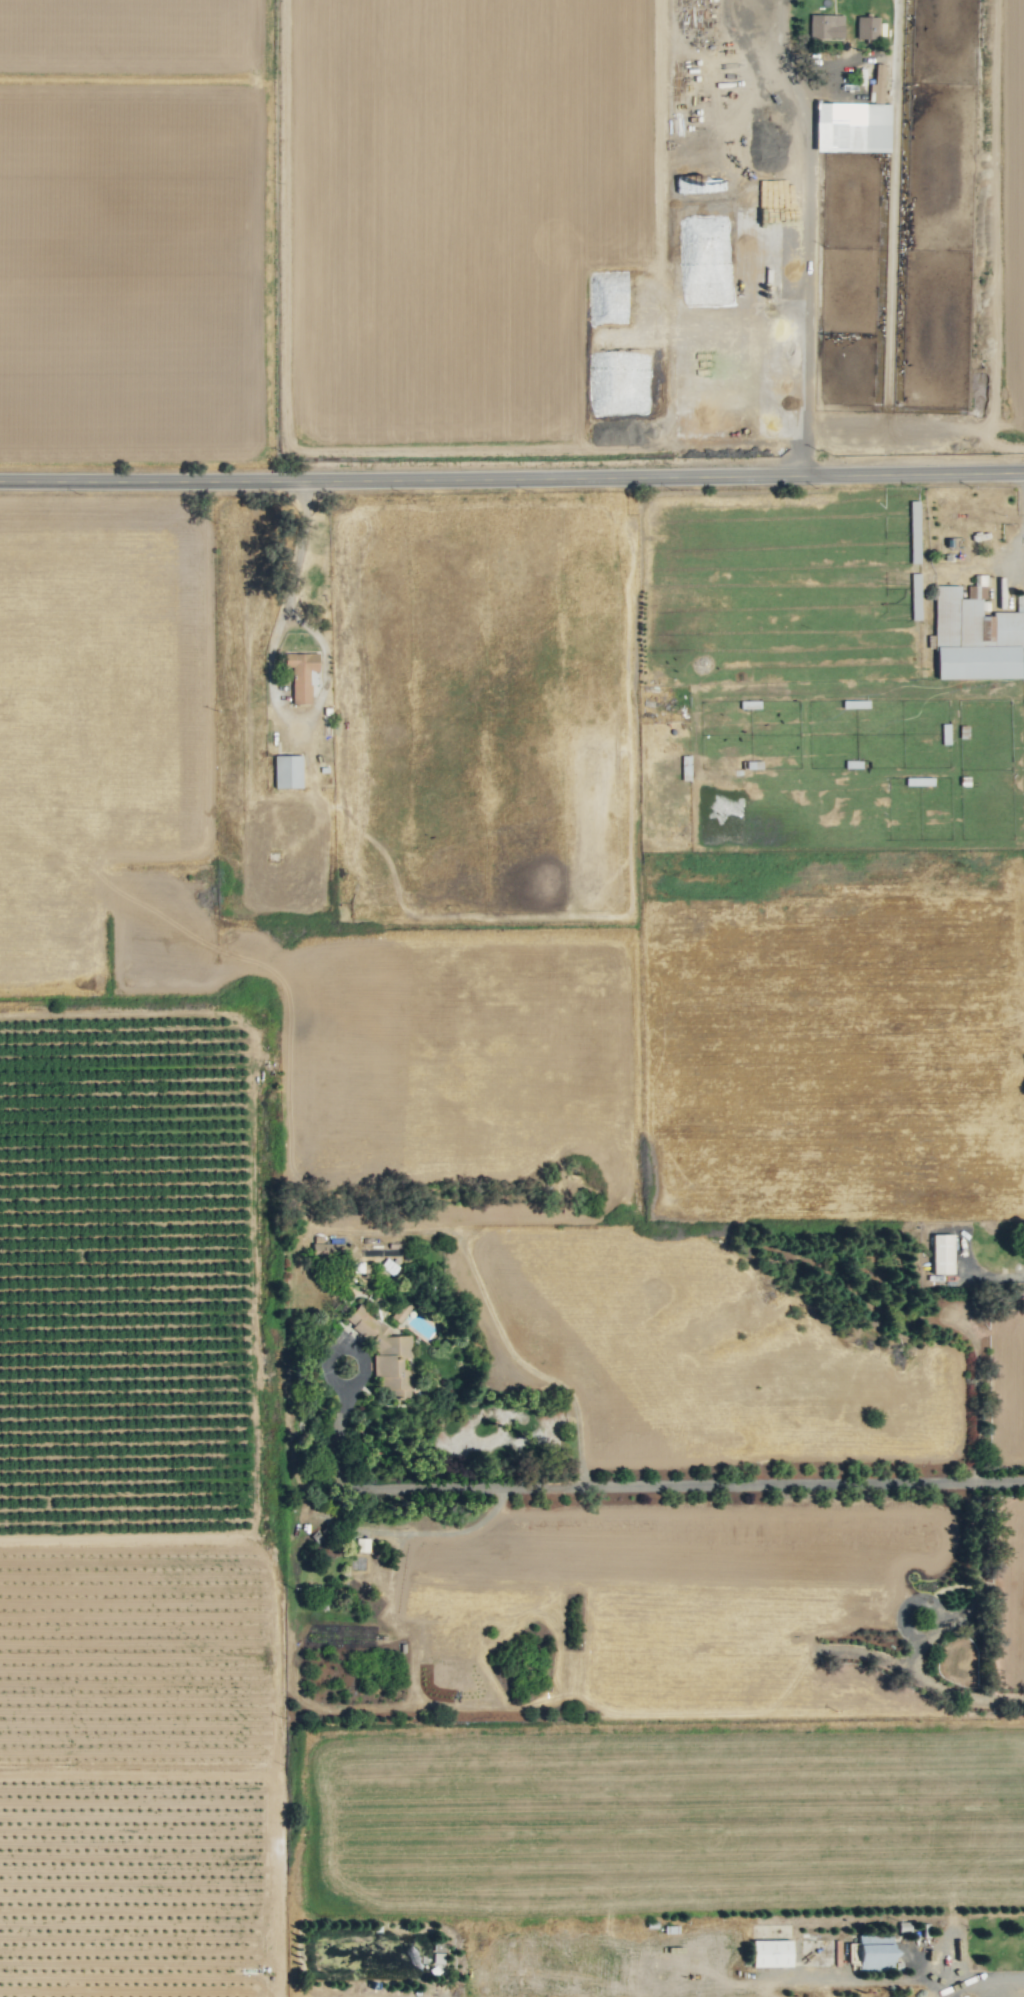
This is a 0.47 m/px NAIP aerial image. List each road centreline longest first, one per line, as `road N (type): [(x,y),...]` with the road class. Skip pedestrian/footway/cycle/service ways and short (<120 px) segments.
road 1 (residential): [(0,482),(1023,474)]

